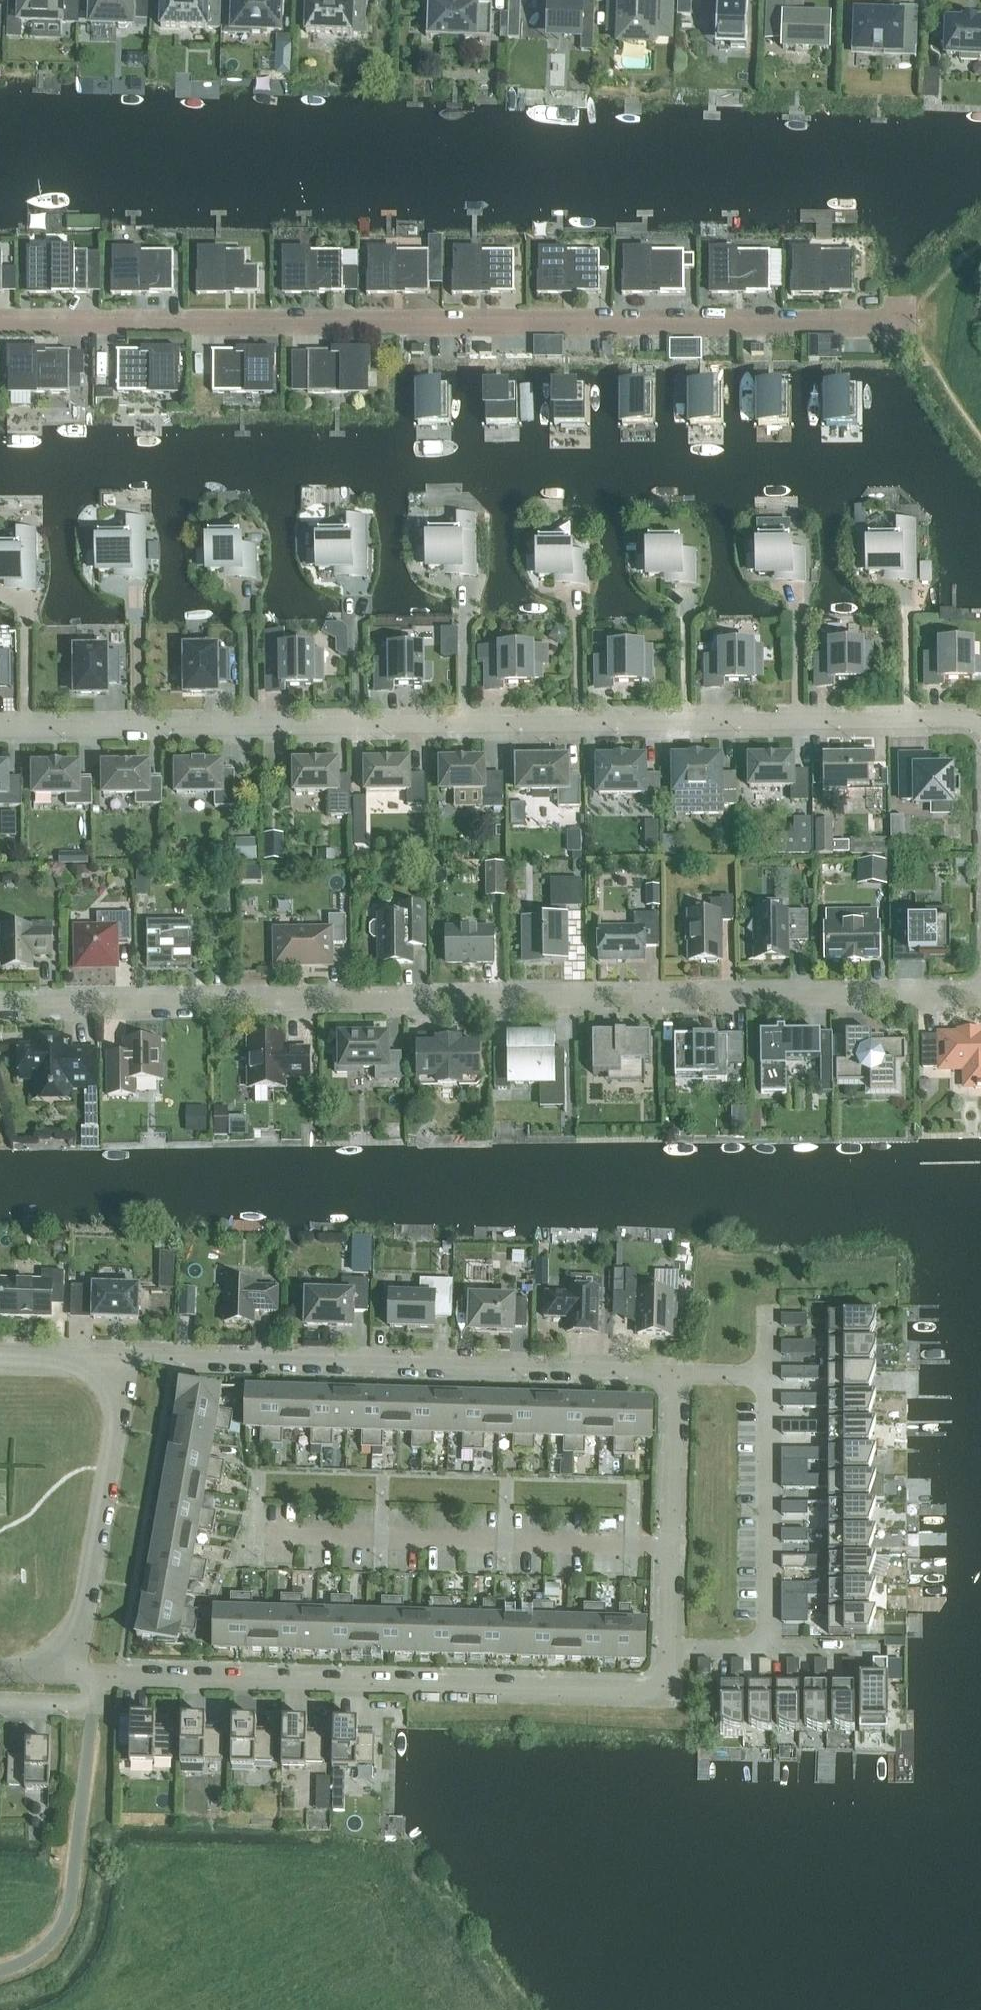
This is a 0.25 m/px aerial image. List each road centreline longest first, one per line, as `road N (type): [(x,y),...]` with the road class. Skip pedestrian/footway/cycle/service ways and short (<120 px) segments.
road 1 (residential): [(0,728),(980,718)]
road 2 (residential): [(980,995),(0,1005)]
road 3 (residential): [(0,327),(902,327)]
road 4 (residential): [(666,1647),(665,1690),(94,1673)]
road 5 (residential): [(127,1360),(673,1376)]
road 6 (tertiary): [(73,1672),(127,1360)]
road 7 (unclassified): [(93,1703),(65,1918),(35,1954),(0,1970)]
road 8 (residential): [(673,1376),(666,1647)]
road 9 (residential): [(769,1378),(769,1648)]
road 10 (tertiary): [(127,1360),(0,1356)]

